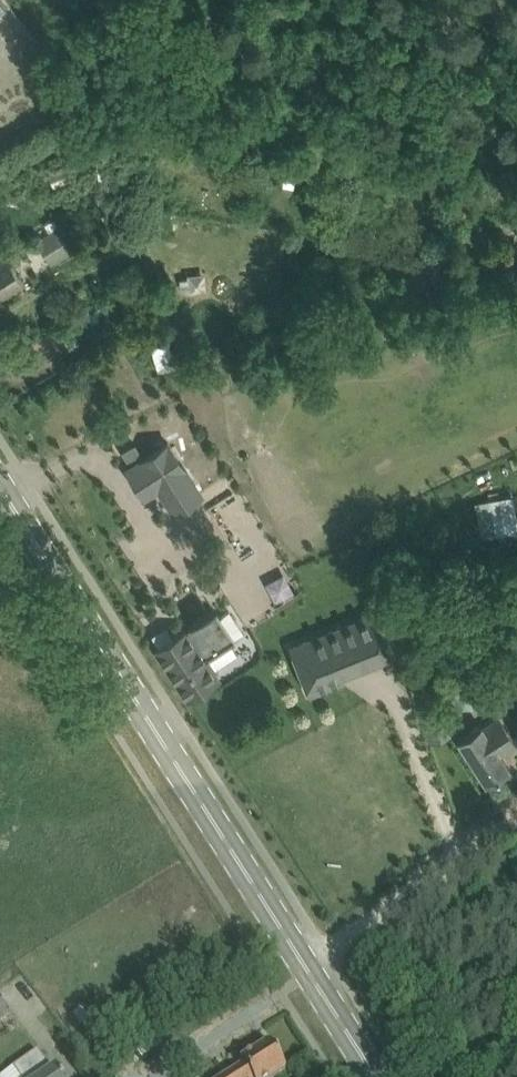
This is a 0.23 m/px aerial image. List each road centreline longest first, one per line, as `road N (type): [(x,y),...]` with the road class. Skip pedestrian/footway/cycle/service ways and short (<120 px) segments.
road 1 (primary): [(375,1076),(0,486)]
road 2 (track): [(516,818),(310,974)]
road 3 (residential): [(162,1076),(287,989)]

